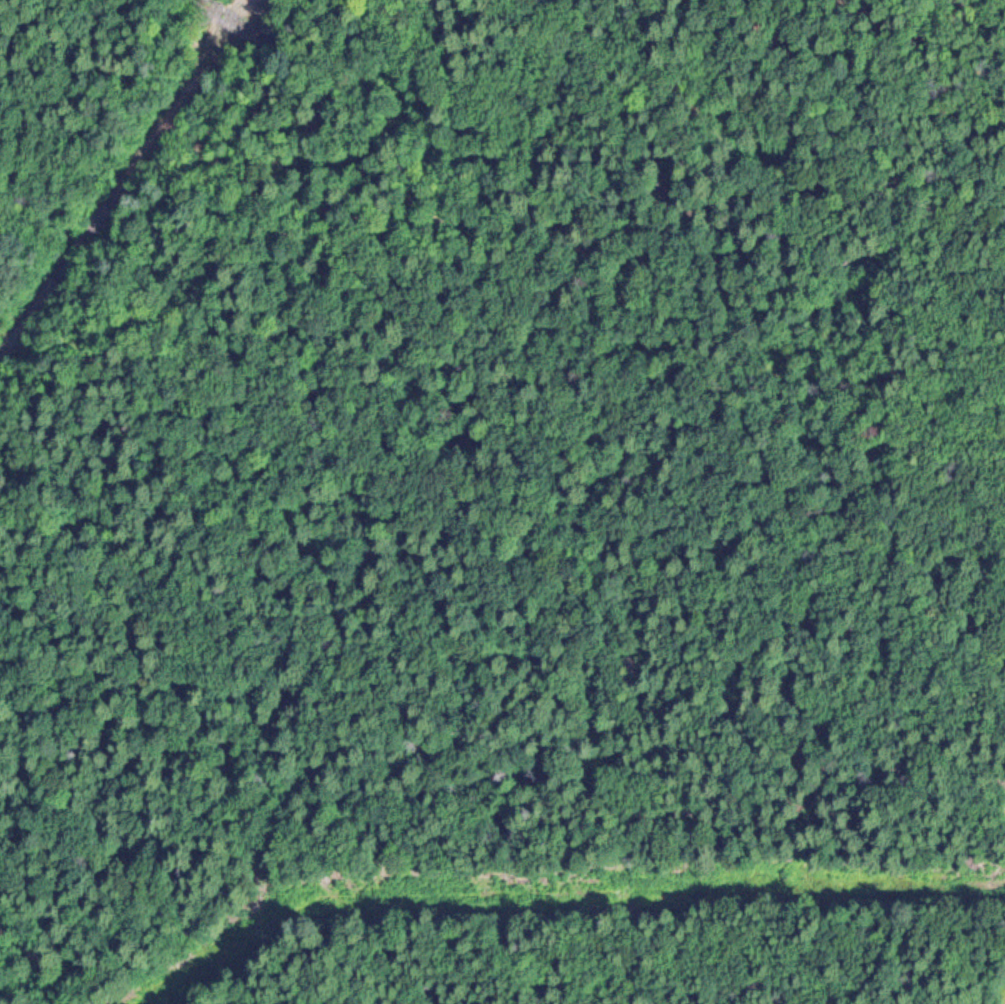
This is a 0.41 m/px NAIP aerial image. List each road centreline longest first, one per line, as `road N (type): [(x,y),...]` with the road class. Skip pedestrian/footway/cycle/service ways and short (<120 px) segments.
road 1 (track): [(252,0),(0,347)]

